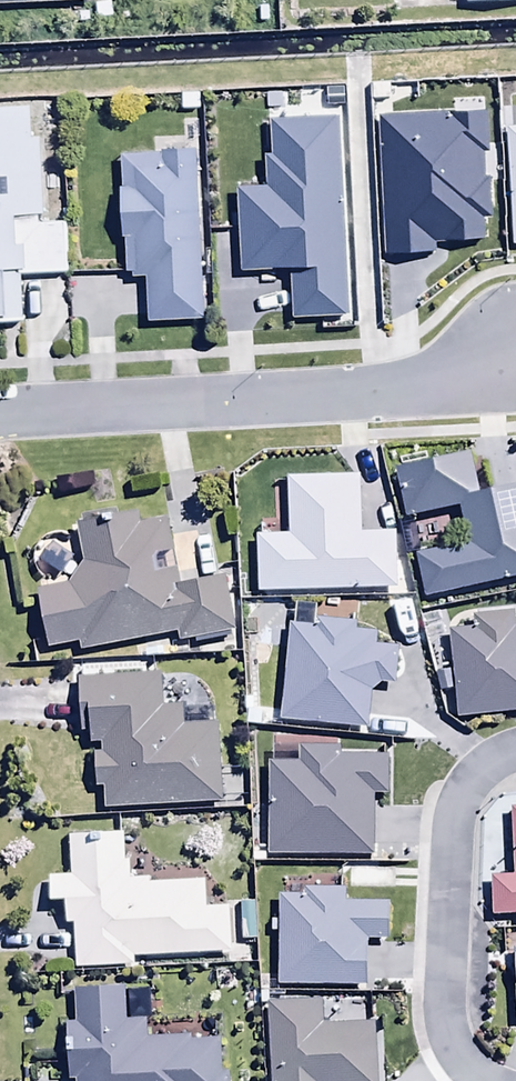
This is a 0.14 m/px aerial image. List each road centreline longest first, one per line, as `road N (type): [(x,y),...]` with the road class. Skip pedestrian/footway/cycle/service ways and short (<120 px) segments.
road 1 (residential): [(0,413),(374,394),(471,375),(515,356)]
road 2 (residential): [(483,1080),(451,1052),(443,1029),(450,850),(466,785),(485,766),(515,754)]

